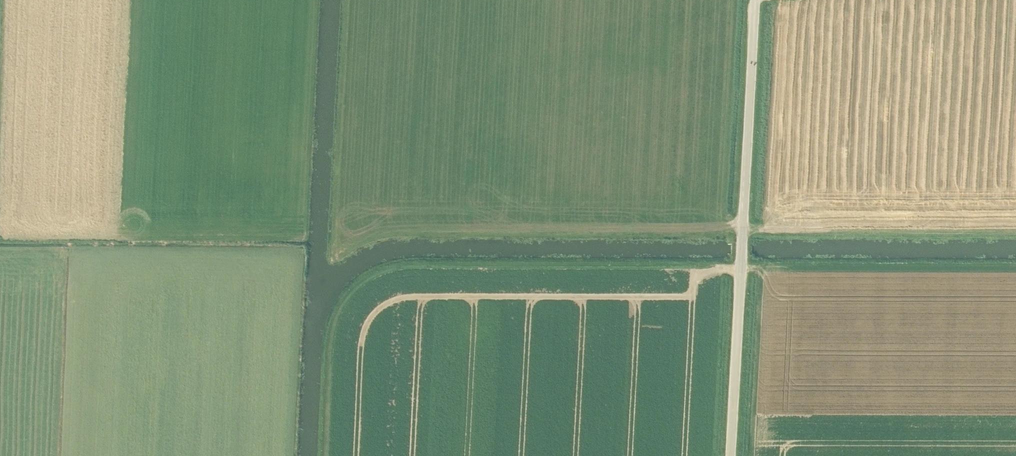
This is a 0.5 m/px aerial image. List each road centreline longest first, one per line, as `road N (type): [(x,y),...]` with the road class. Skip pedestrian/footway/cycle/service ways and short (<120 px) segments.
road 1 (unclassified): [(734,455),(754,0)]

